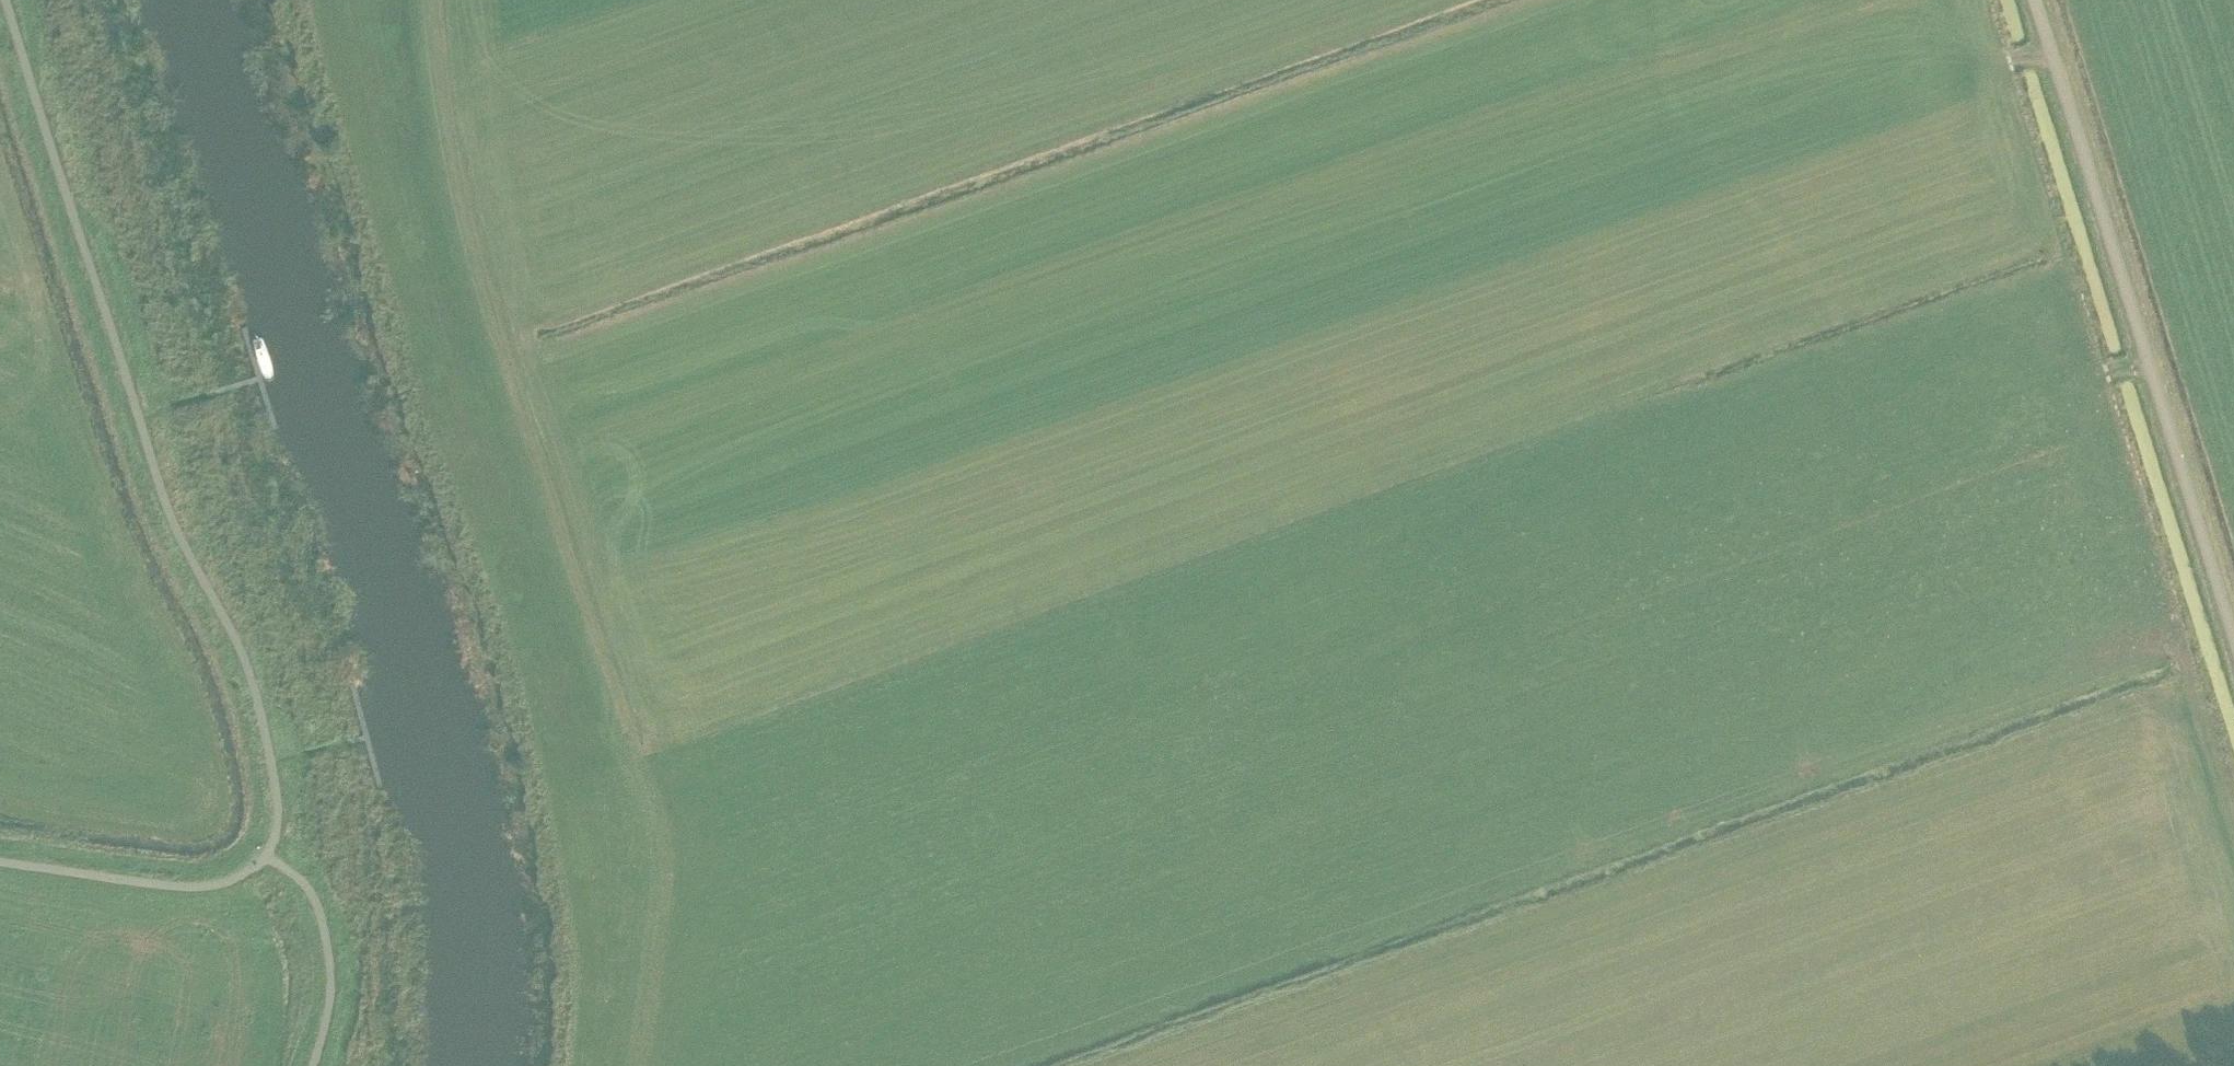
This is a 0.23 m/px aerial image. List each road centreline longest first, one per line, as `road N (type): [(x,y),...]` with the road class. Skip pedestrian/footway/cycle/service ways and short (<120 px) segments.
road 1 (unclassified): [(2233,651),(2034,0)]

